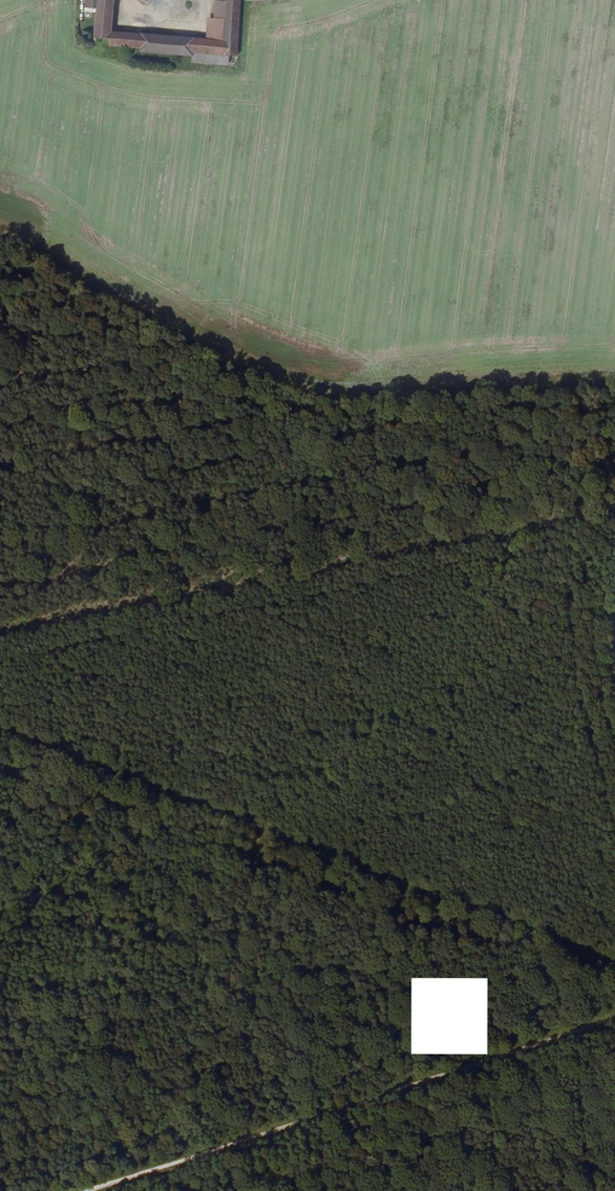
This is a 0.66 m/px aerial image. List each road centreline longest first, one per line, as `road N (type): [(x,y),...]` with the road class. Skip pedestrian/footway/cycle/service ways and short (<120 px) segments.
road 1 (track): [(614,963),(0,730)]
road 2 (track): [(95,1190),(614,1018)]

